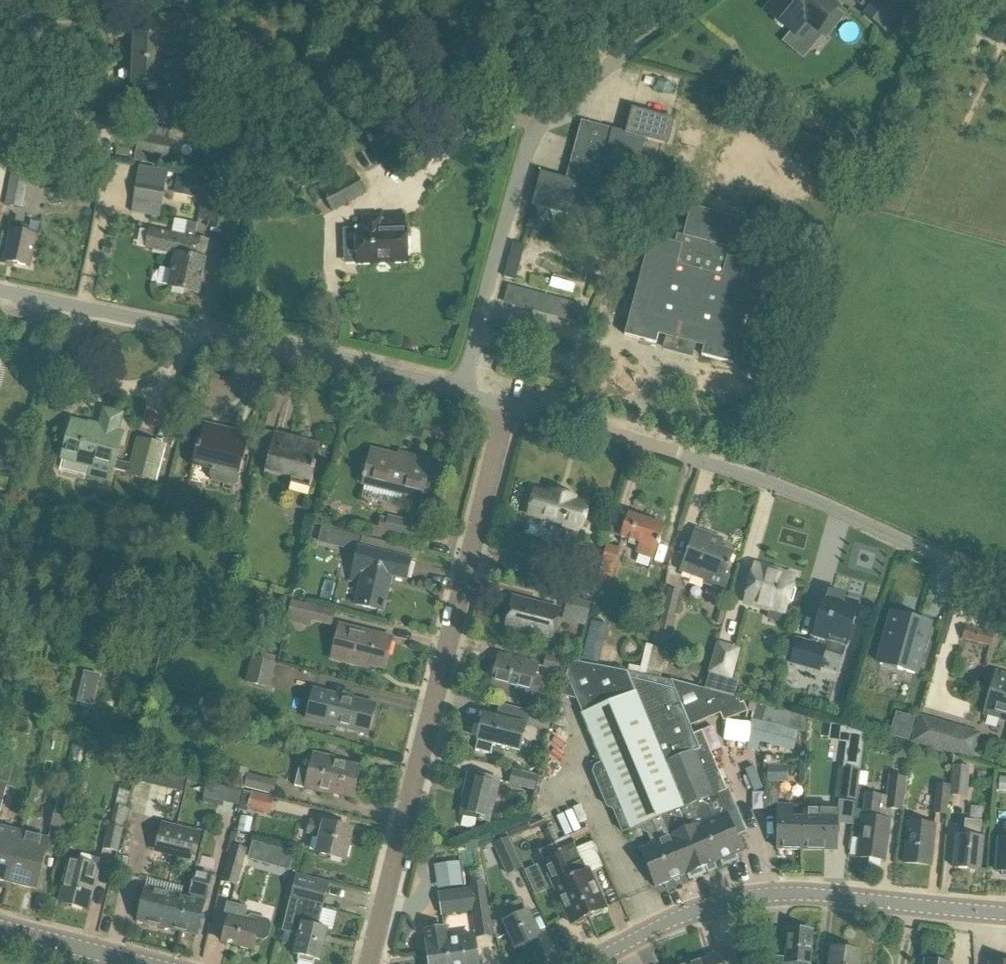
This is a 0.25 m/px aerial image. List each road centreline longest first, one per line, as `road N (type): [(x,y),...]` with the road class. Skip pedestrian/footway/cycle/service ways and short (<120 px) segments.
road 1 (residential): [(369,963),(508,405)]
road 2 (residential): [(1005,589),(773,484),(508,405)]
road 3 (residential): [(460,391),(521,181),(547,124),(585,84),(707,0)]
road 4 (residential): [(460,391),(0,291)]
road 5 (tertiary): [(585,963),(676,918),(746,897),(828,895),(1005,913)]
road 6 (tertiary): [(146,963),(0,926)]

